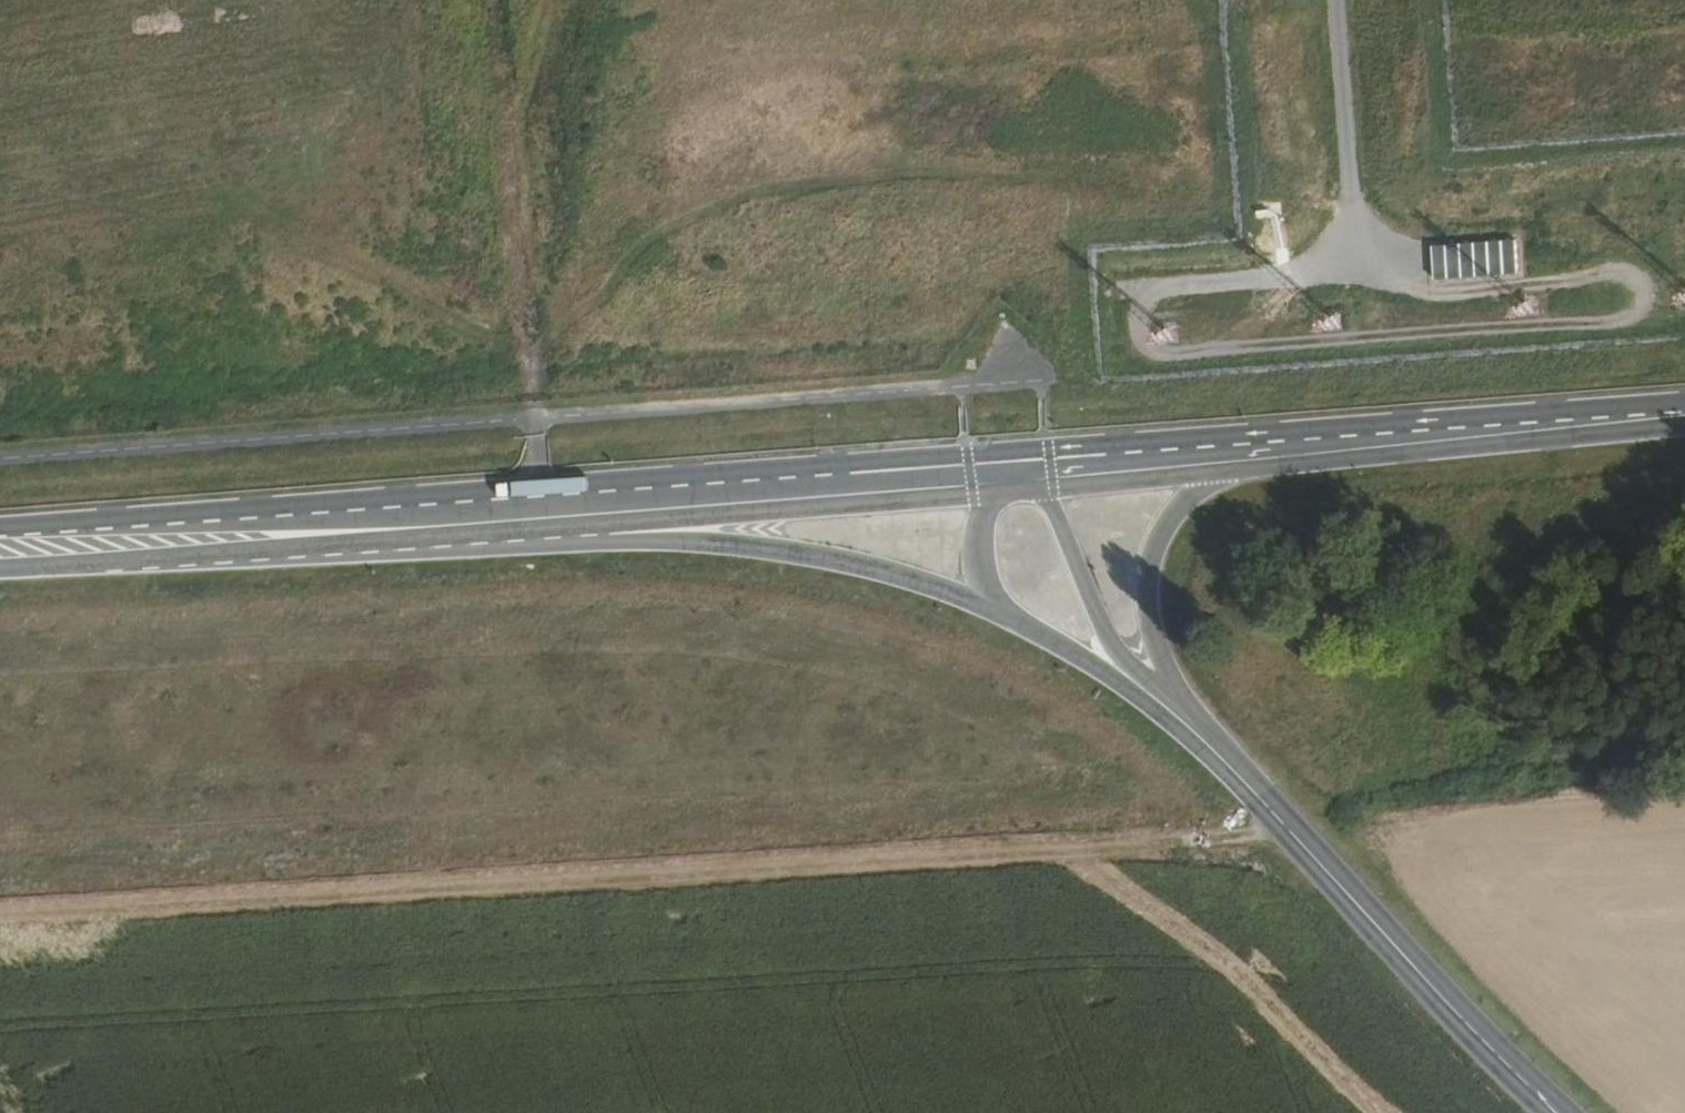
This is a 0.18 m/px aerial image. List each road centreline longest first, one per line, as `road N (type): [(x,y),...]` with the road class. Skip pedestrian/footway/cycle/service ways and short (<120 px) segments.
road 1 (track): [(1285,829),(0,909)]
road 2 (secondary): [(1013,461),(0,529)]
road 3 (secondary): [(294,554),(635,544),(771,552),(884,574),(997,612)]
road 4 (secondary): [(294,554),(996,499)]
road 5 (secondary): [(1684,410),(1013,461)]
road 6 (secondary): [(1239,476),(1684,428)]
road 7 (secondary): [(1555,1112),(1249,790)]
road 8 (secondary): [(1249,790),(1167,680),(1145,619),(1150,563),(1177,515),(1239,476)]
road 9 (secondary): [(0,570),(294,554)]
road 10 (secondary): [(1197,743),(1111,650),(1047,495)]
road 11 (secondary): [(997,612),(1197,743)]
road 12 (secondary): [(1047,495),(1239,476)]
road 13 (track): [(531,372),(535,496)]
road 14 (secondary): [(996,499),(980,531),(978,568),(997,612)]

